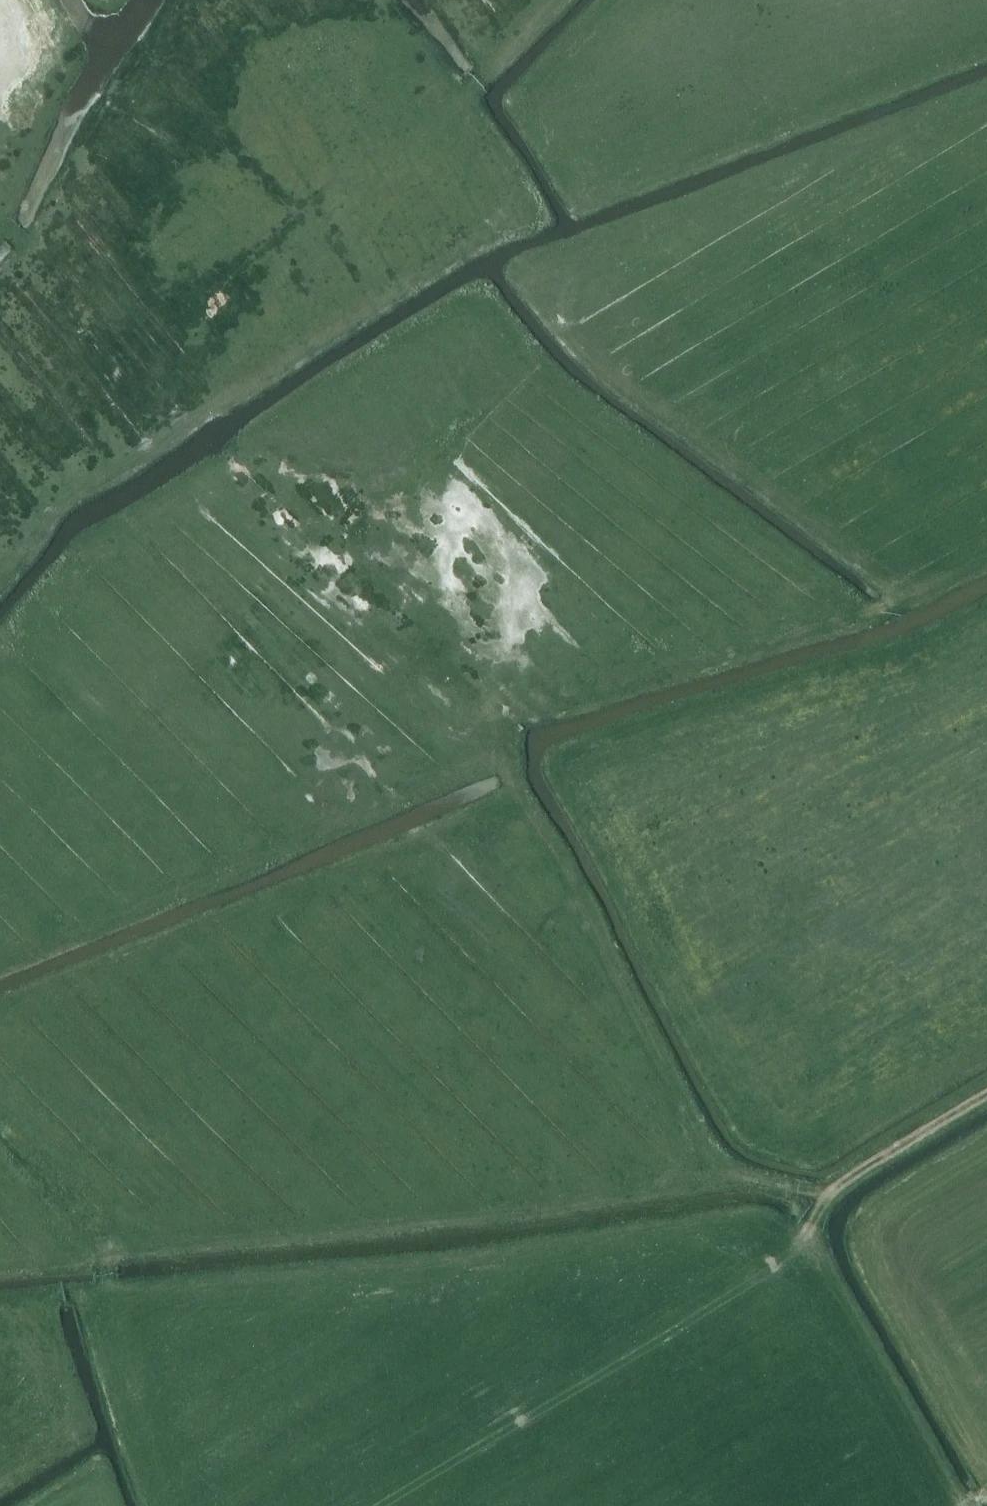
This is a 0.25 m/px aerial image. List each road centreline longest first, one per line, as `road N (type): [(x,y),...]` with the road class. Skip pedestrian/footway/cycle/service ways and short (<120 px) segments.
road 1 (track): [(986,1097),(834,1187),(805,1236)]

